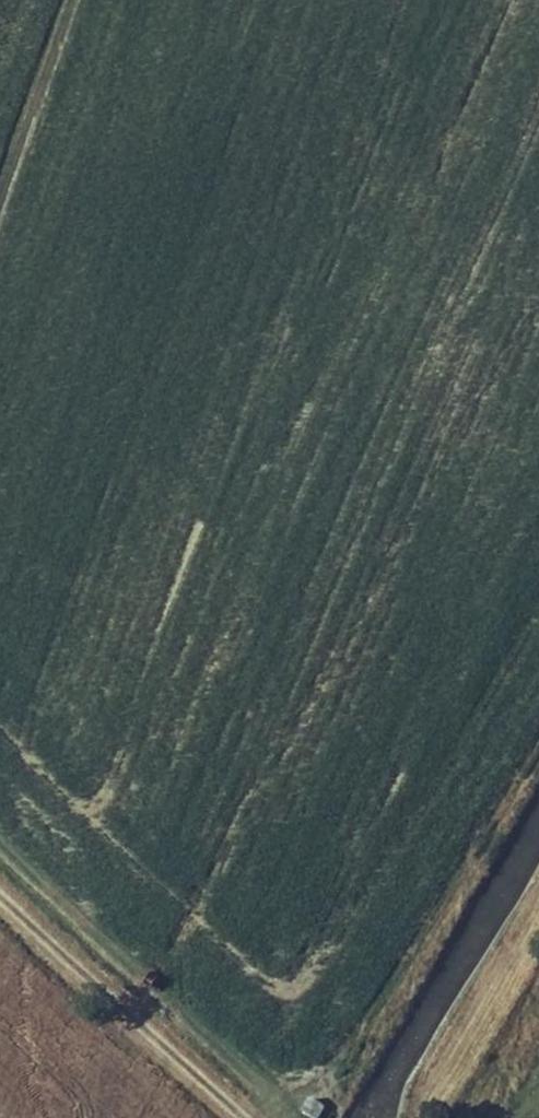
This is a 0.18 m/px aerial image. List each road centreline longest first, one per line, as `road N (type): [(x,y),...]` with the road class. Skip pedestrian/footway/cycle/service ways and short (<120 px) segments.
road 1 (track): [(247,1117),(0,889)]
road 2 (track): [(0,186),(66,0)]

